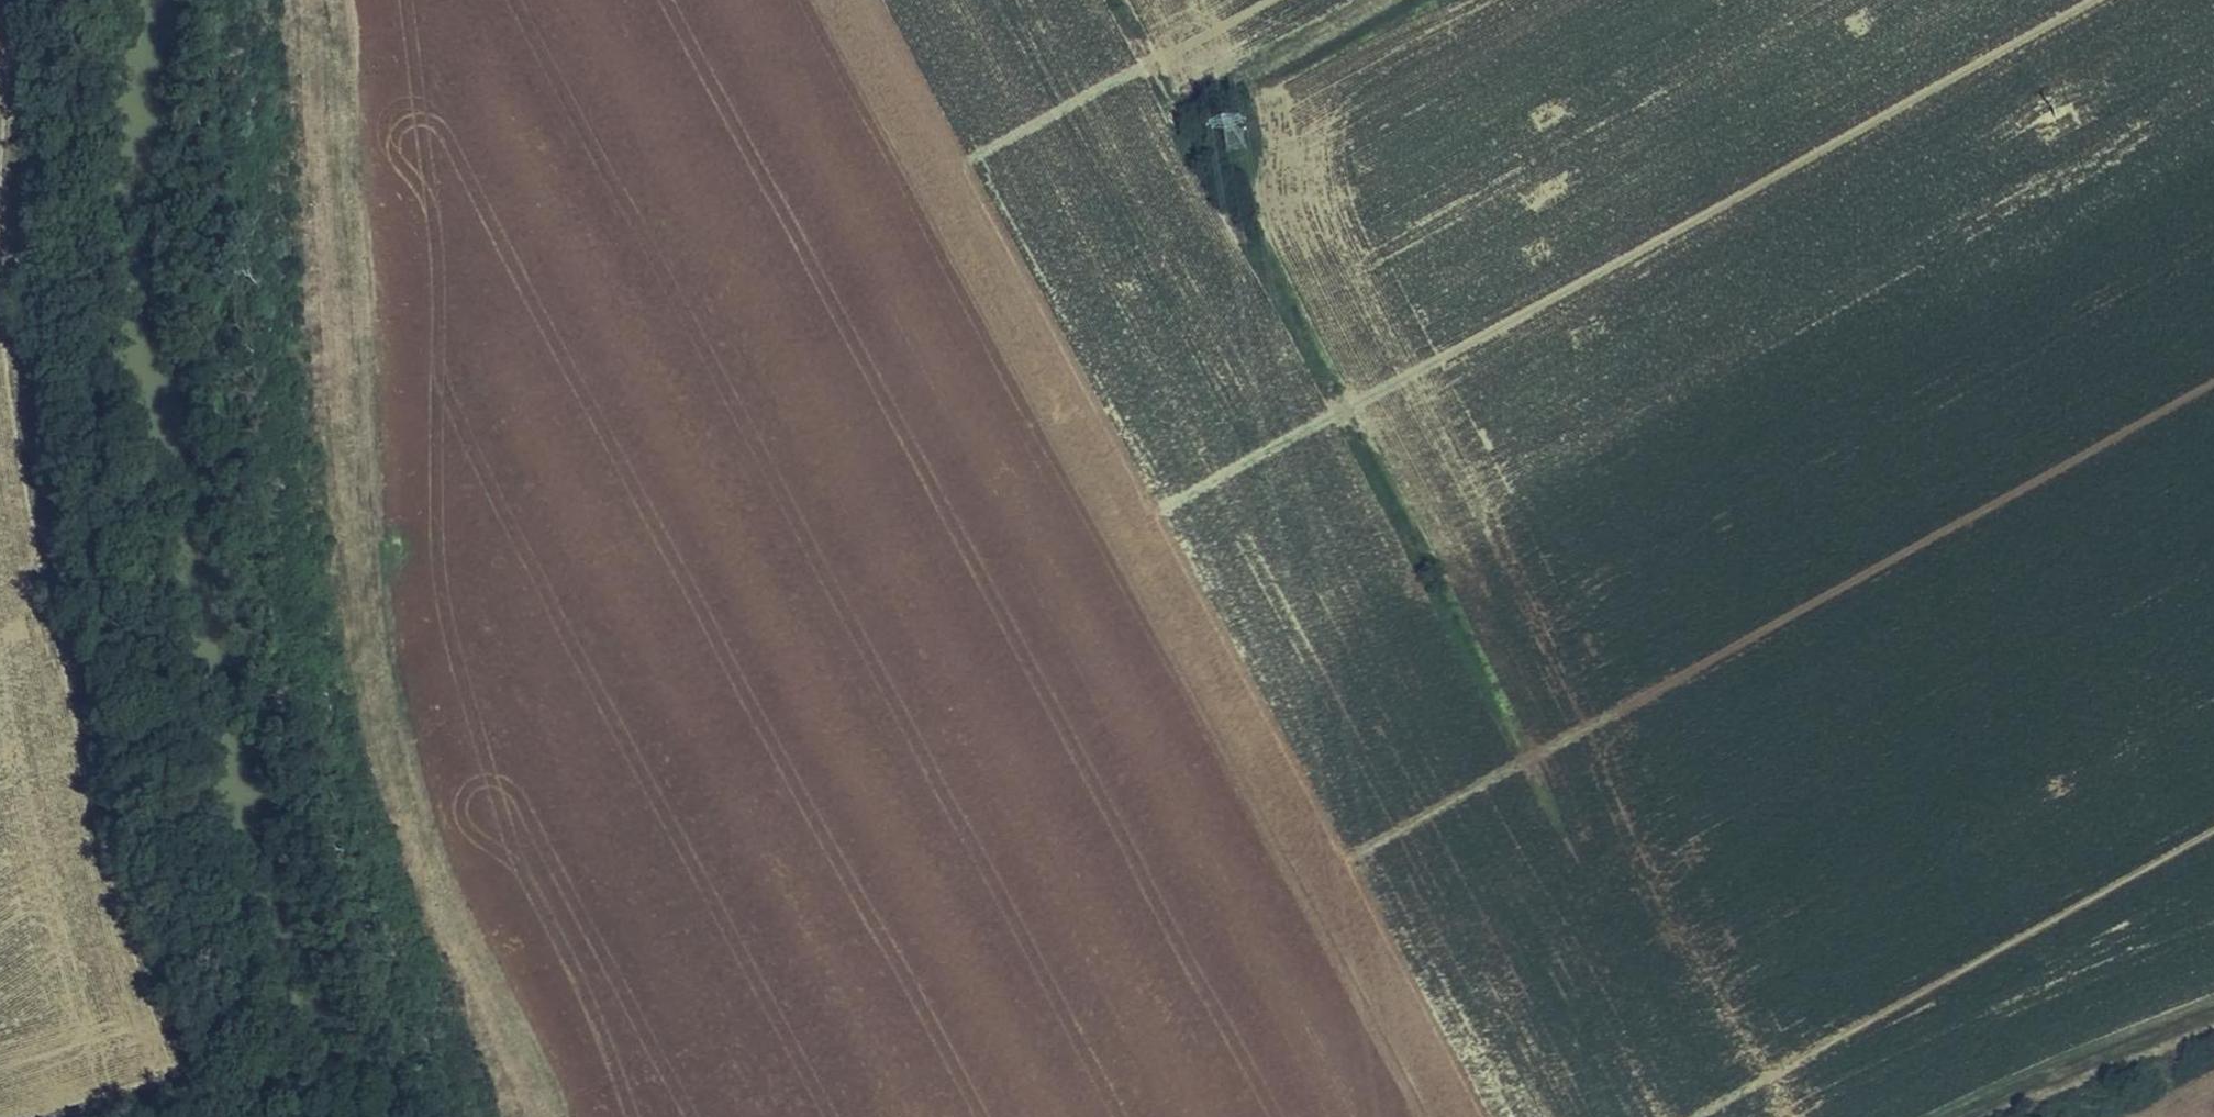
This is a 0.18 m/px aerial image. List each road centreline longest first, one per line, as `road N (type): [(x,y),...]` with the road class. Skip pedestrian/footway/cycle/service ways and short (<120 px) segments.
road 1 (track): [(1985,1116),(2213,1021)]

